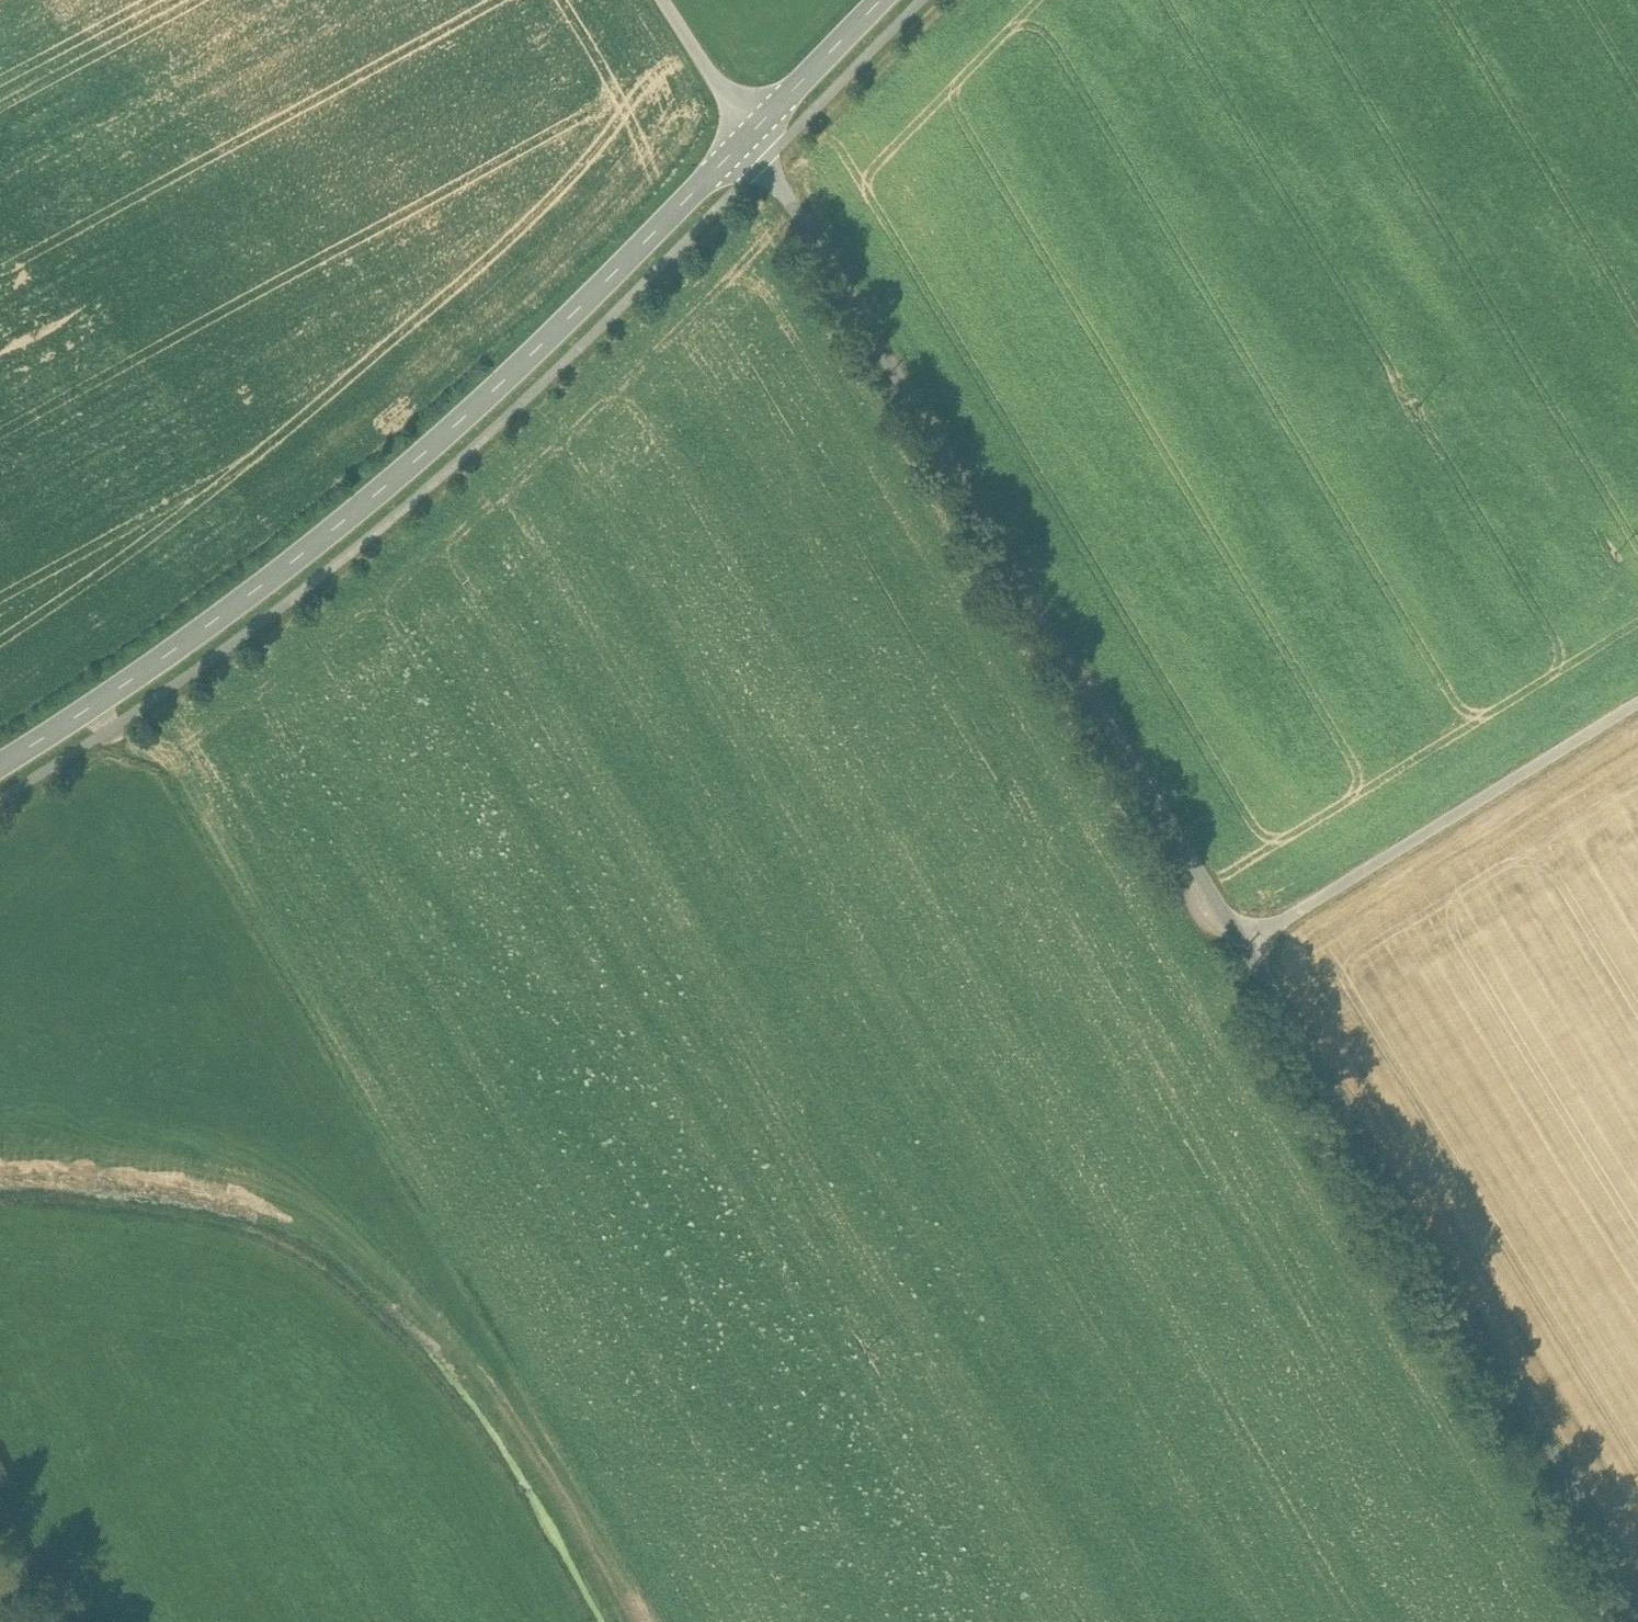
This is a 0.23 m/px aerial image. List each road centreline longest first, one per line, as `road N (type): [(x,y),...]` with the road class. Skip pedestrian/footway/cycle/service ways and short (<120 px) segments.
road 1 (tertiary): [(0,769),(244,605),(536,354),(883,0)]
road 2 (track): [(753,131),(1254,943)]
road 3 (track): [(1254,943),(1637,1580)]
road 4 (track): [(1637,710),(1254,943)]
road 5 (track): [(753,131),(667,0)]

